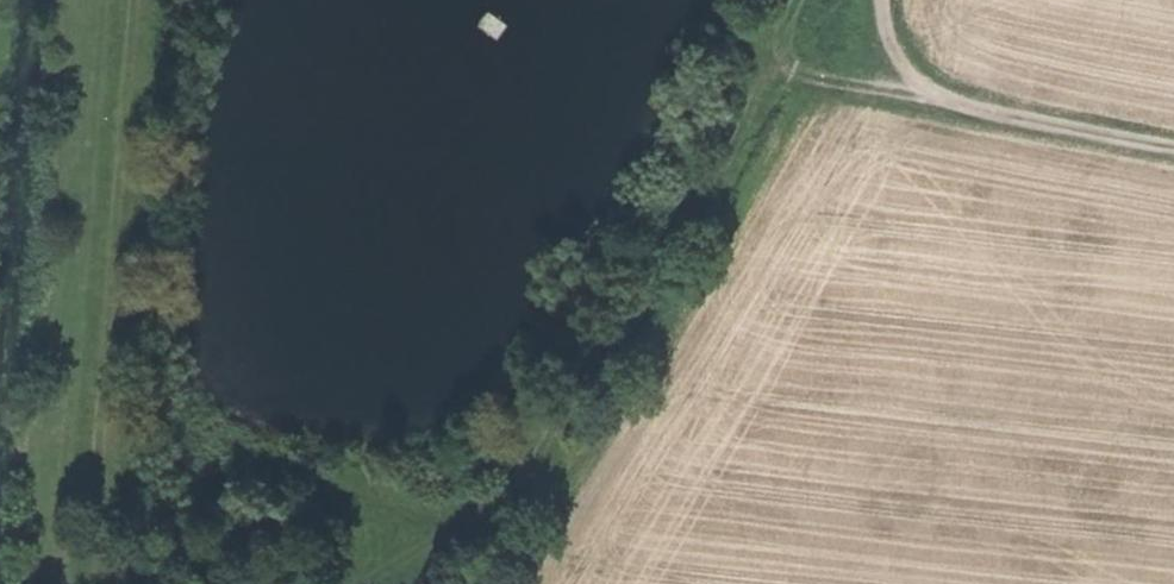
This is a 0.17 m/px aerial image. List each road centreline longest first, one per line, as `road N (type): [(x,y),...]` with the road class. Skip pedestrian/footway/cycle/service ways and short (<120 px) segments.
road 1 (track): [(809,0),(702,194),(501,506),(471,583)]
road 2 (track): [(89,583),(134,0)]
road 3 (track): [(882,0),(893,49),(939,97),(1173,147)]
road 4 (track): [(939,97),(778,67)]

